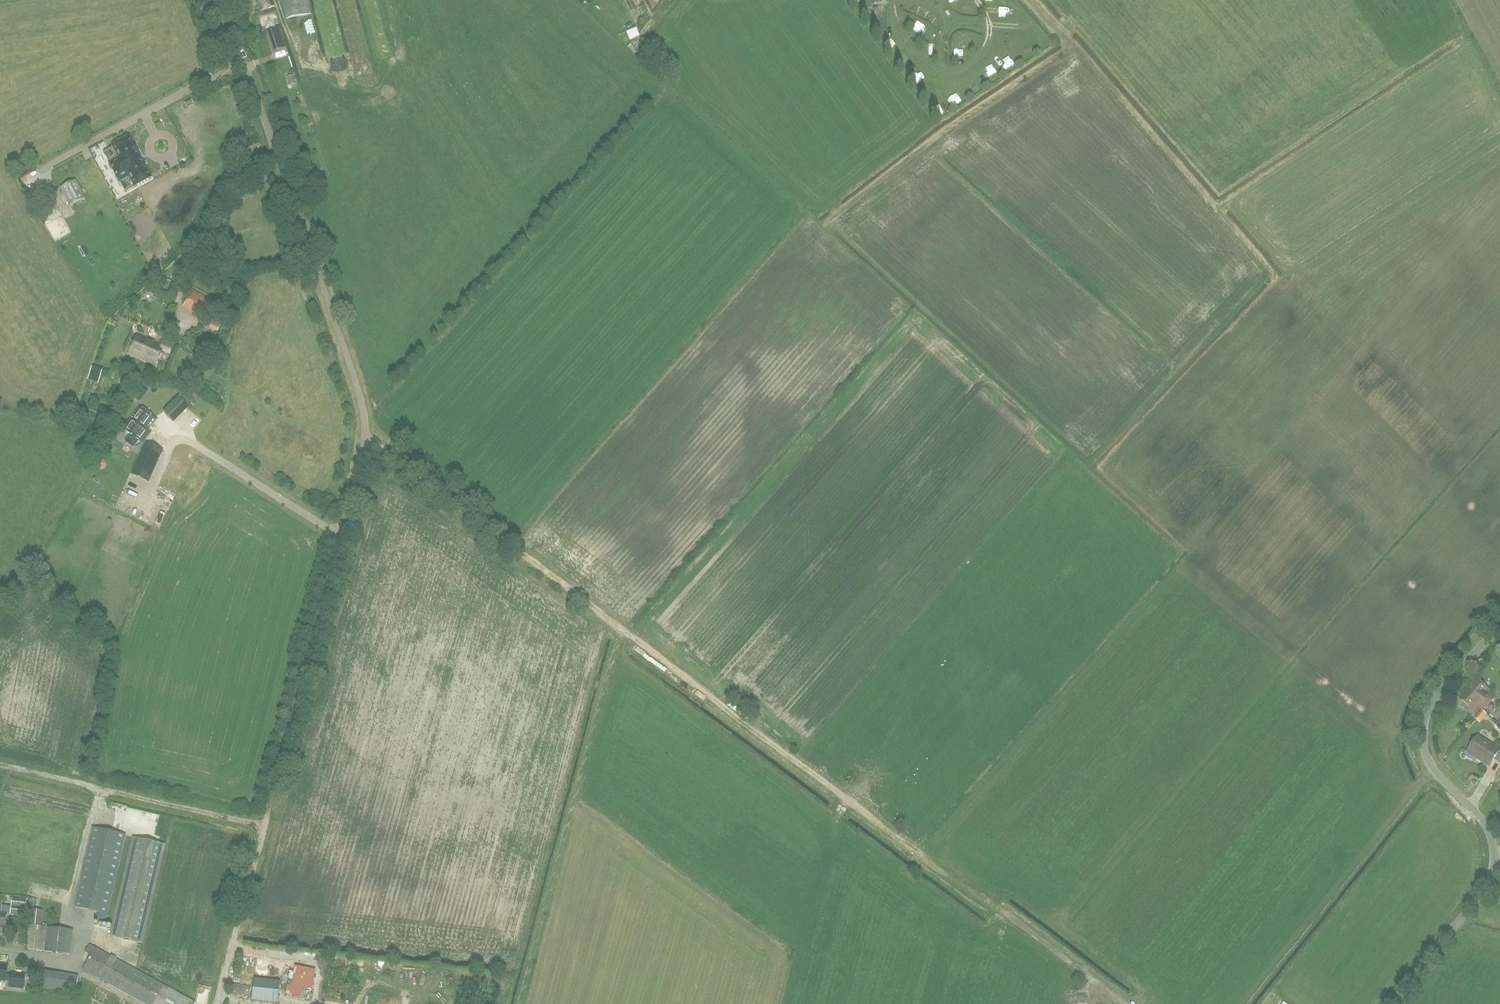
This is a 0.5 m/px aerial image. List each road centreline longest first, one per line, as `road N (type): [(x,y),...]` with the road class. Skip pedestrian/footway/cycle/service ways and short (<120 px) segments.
road 1 (track): [(366,434),(915,855),(1008,916)]
road 2 (unclassified): [(1393,1003),(1493,872),(1487,829),(1432,768),(1423,736),(1437,696),(1499,624)]
road 3 (track): [(341,526),(231,947)]
road 4 (track): [(366,434),(250,77),(237,60)]
road 5 (track): [(0,765),(262,825)]
road 6 (track): [(1123,1003),(1008,916)]

